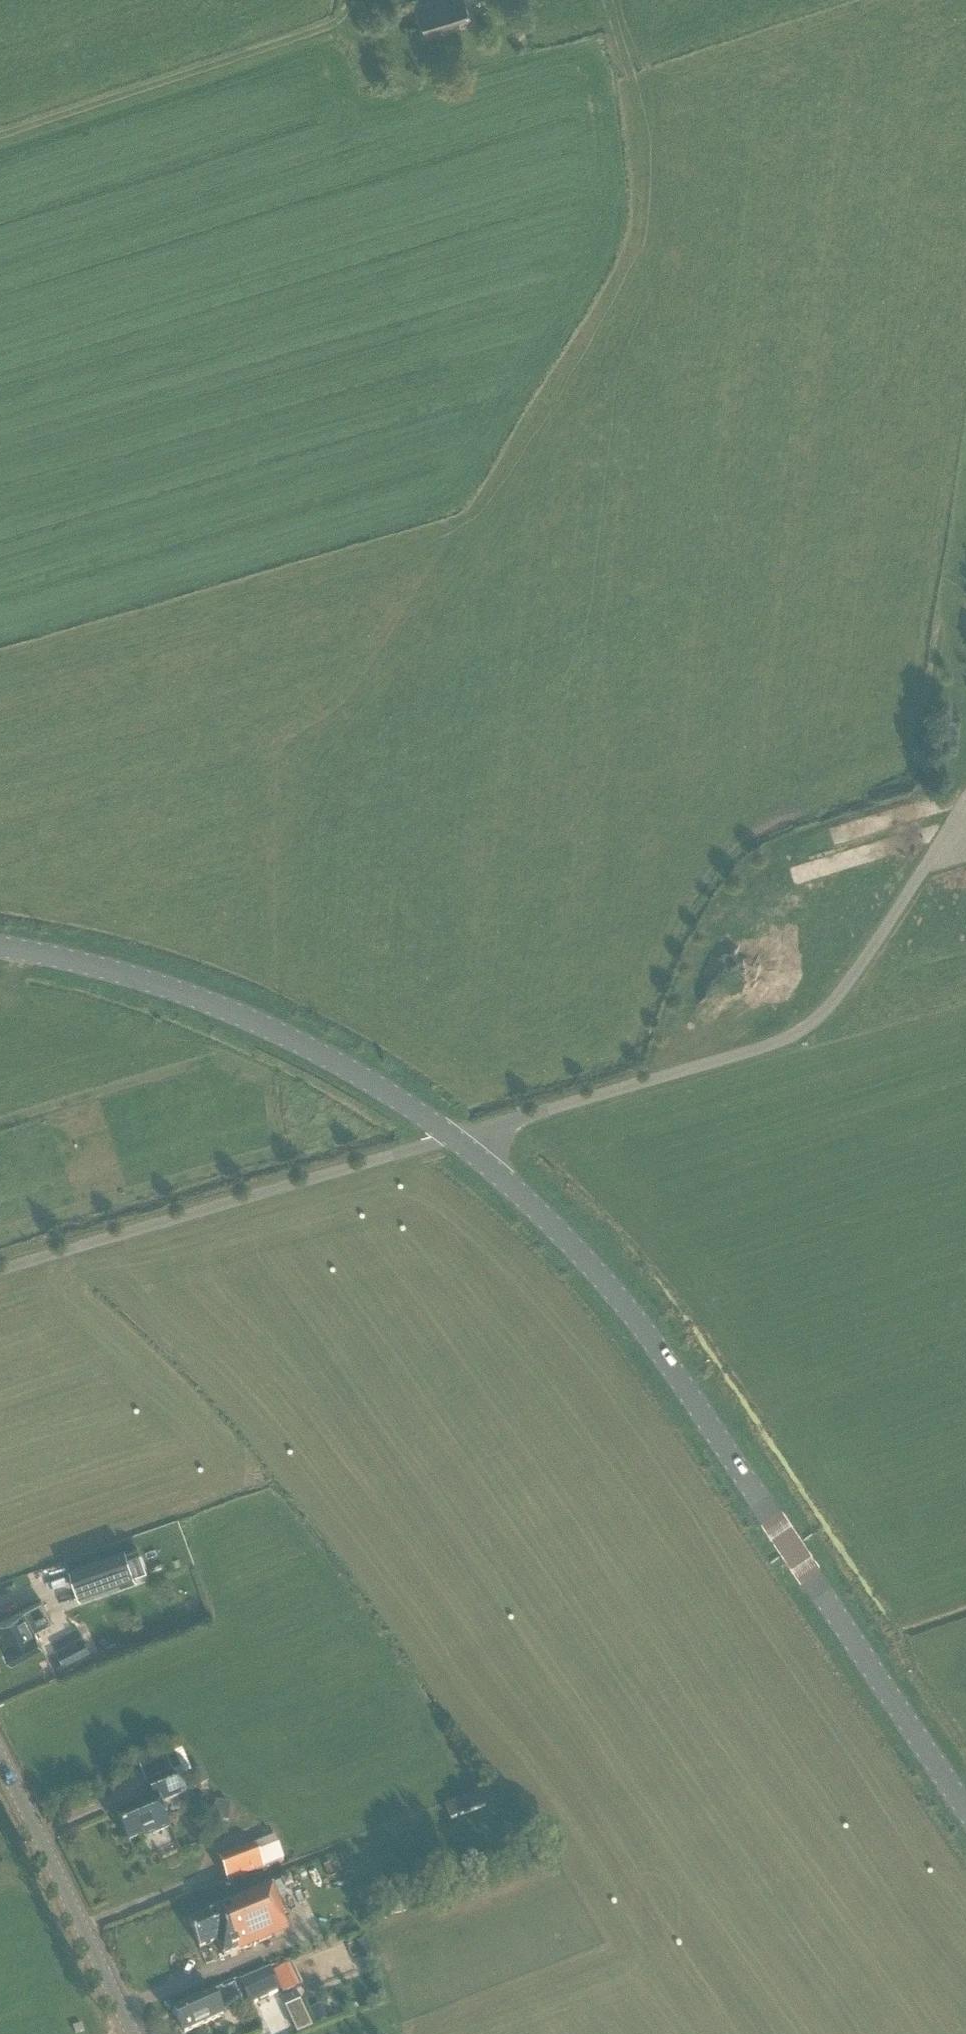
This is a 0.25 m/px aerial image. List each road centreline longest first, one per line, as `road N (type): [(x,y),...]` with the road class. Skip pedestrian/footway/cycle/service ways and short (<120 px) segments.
road 1 (secondary): [(965,1811),(652,1338),(516,1190),(436,1125),(297,1042),(133,977),(0,947)]
road 2 (tertiary): [(133,2033),(0,1753)]

